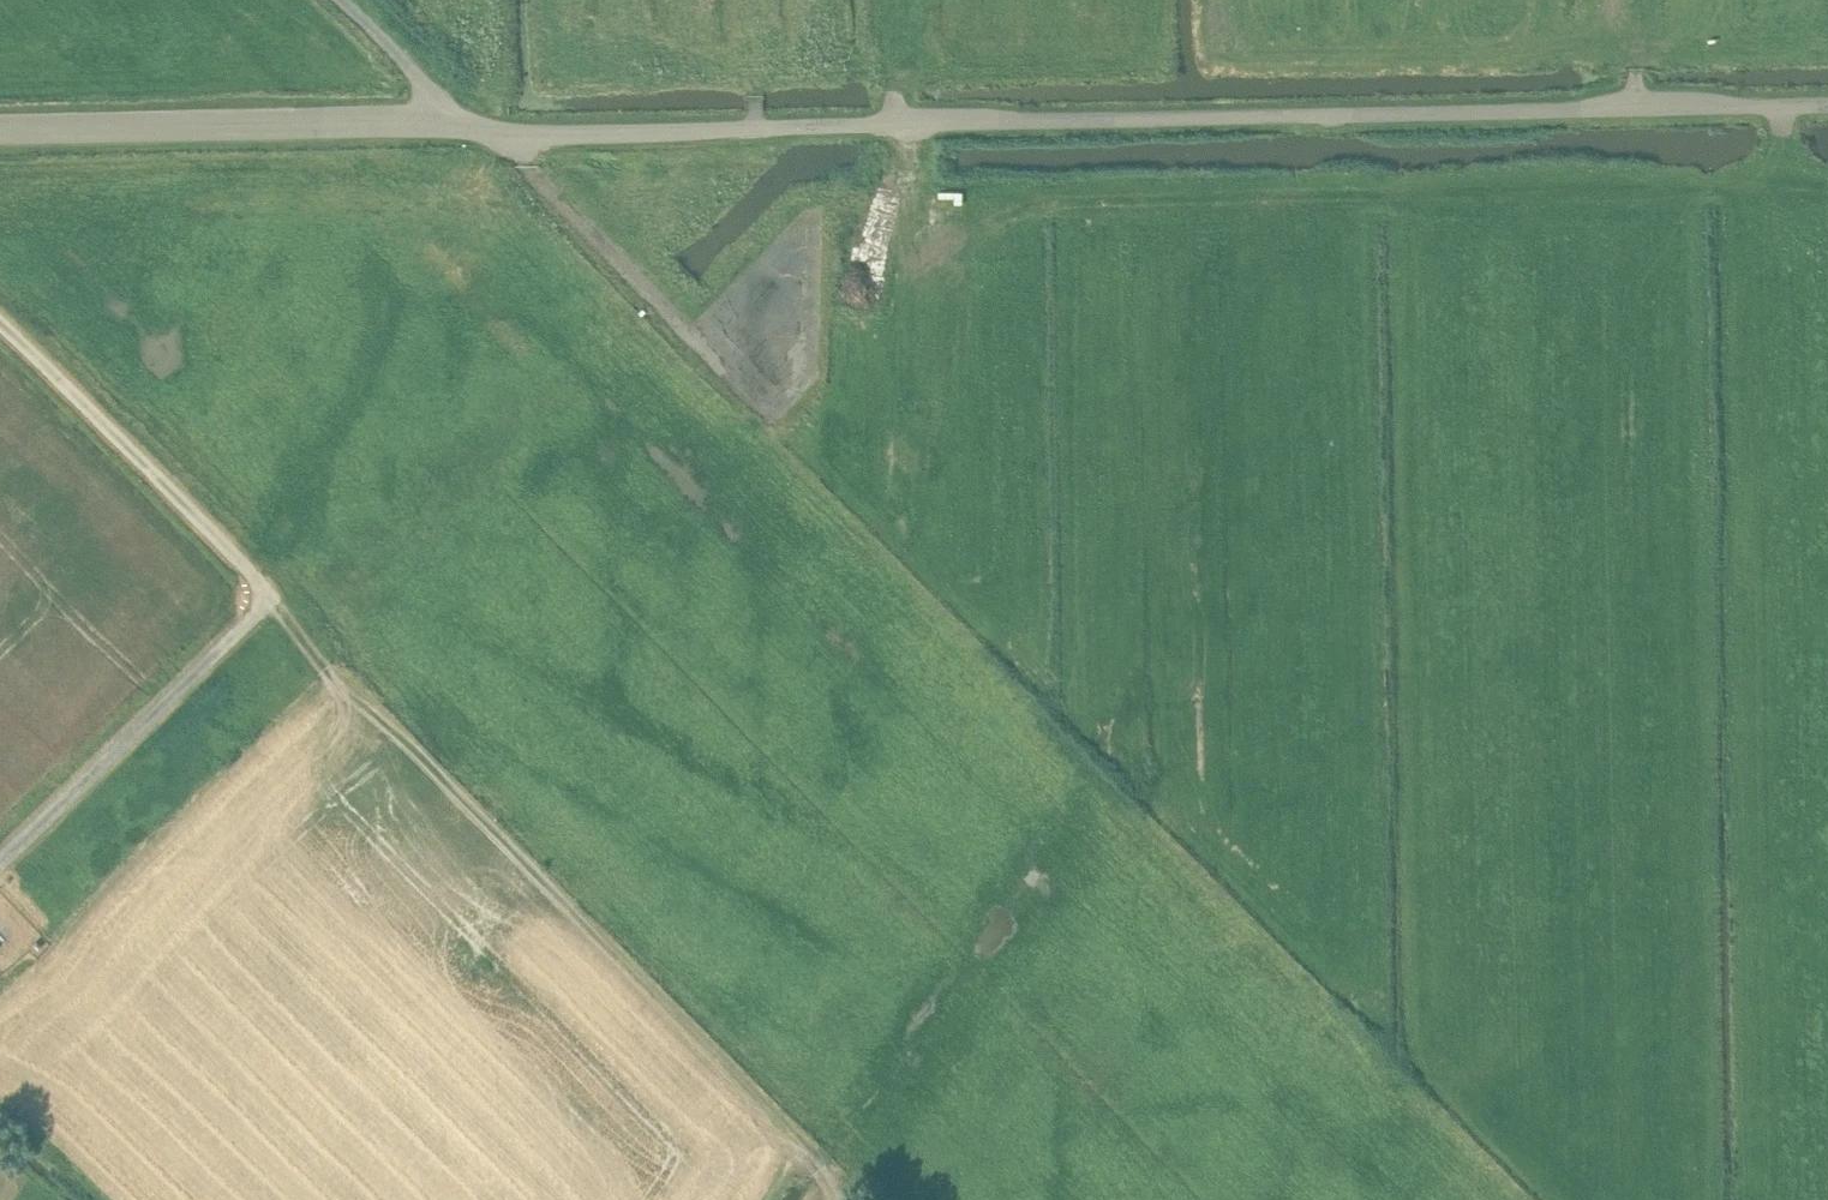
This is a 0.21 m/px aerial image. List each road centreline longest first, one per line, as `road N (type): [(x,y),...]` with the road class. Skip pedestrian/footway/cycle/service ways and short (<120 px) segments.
road 1 (unclassified): [(0,134),(445,126),(519,136),(1827,106)]

